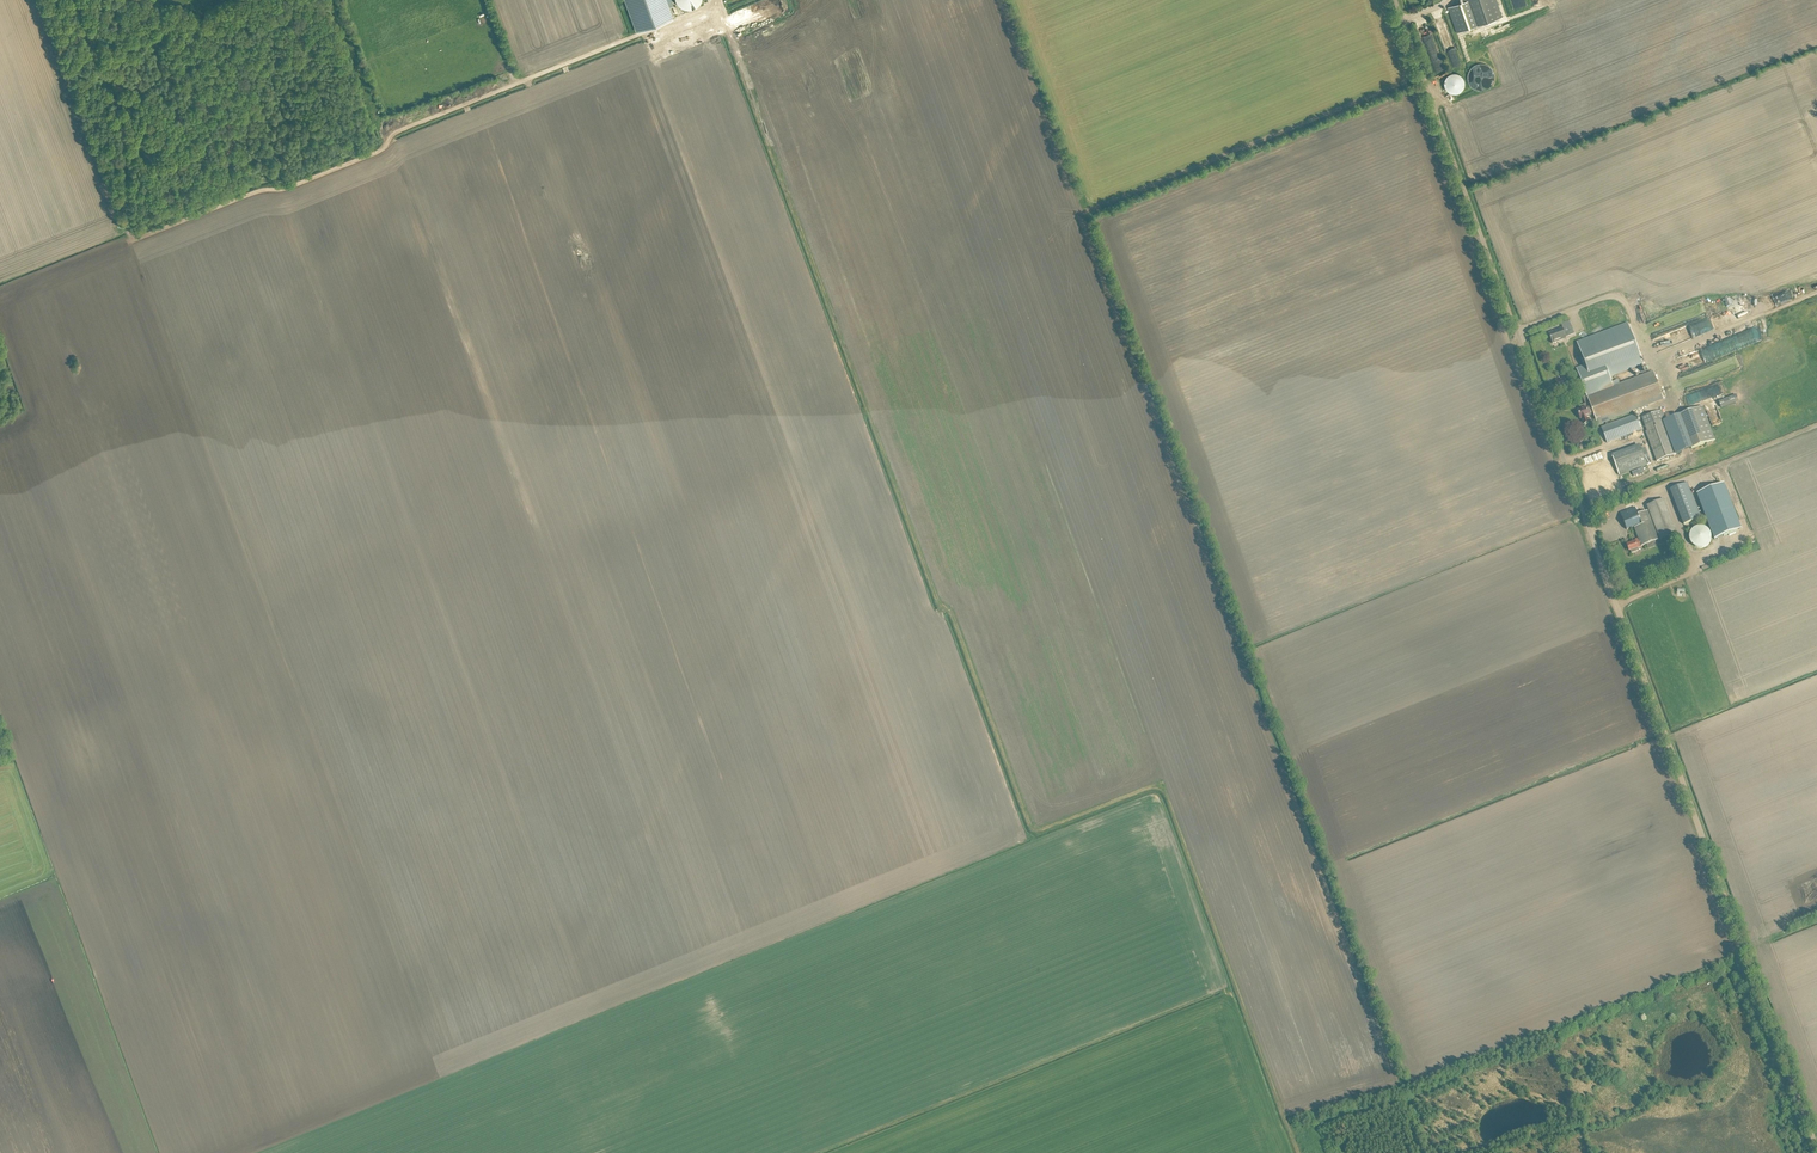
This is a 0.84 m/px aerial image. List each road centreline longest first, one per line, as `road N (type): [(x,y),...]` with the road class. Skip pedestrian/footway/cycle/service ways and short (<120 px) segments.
road 1 (track): [(1297,1152),(1168,798),(1149,789),(1038,833),(1029,827),(951,616),(936,600),(718,1)]
road 2 (track): [(74,0),(117,107),(133,238),(382,149),(392,134),(718,1)]
road 3 (track): [(1816,1152),(1602,567)]
road 4 (unclassified): [(1602,567),(1395,0)]
road 5 (track): [(1422,74),(1081,212)]

